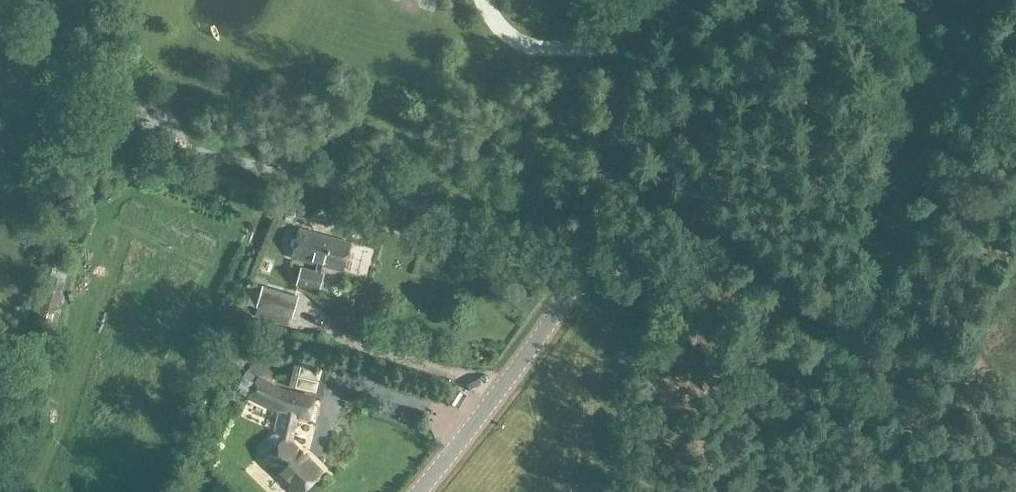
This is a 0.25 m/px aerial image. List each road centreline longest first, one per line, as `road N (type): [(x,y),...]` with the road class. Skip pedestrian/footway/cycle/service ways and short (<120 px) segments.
road 1 (tertiary): [(419,491),(580,277),(615,162),(625,0)]
road 2 (track): [(828,0),(957,26),(1015,55)]

